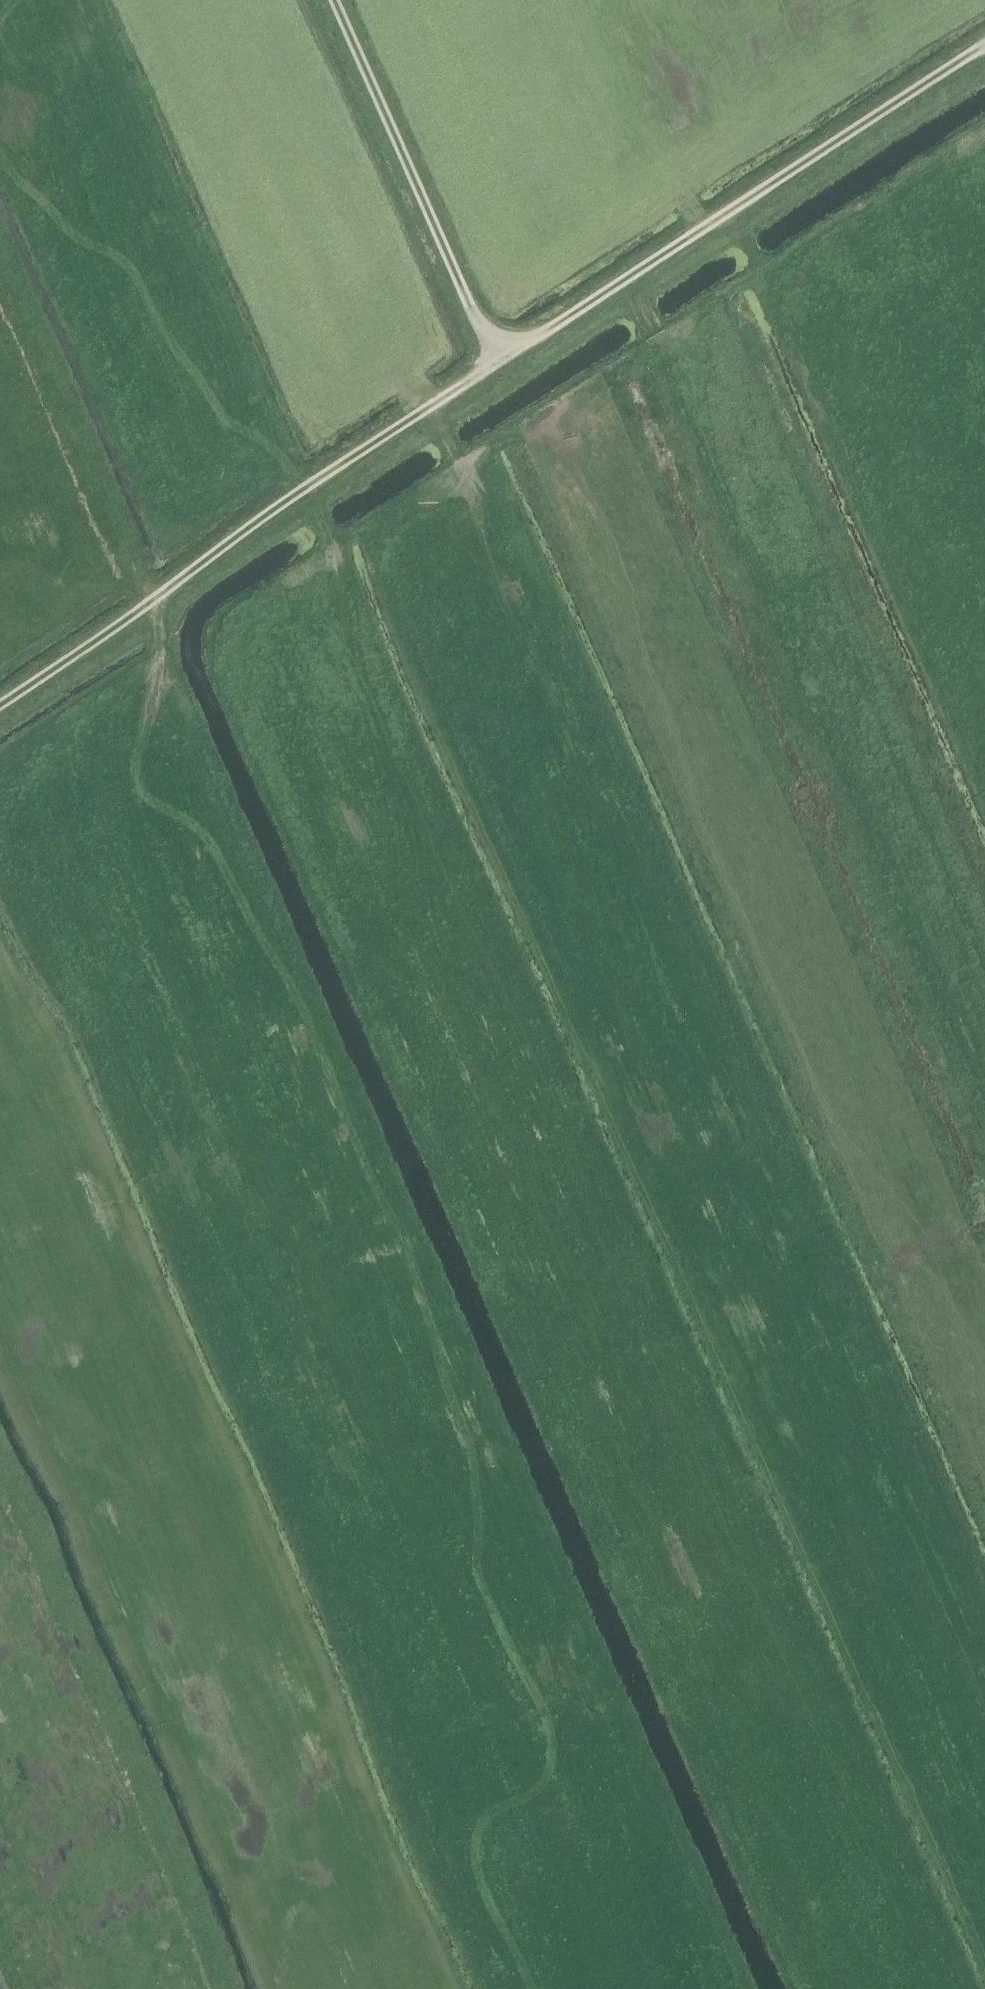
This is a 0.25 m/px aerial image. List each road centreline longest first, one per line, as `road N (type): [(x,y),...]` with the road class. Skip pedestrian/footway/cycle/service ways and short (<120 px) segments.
road 1 (track): [(984,50),(494,360),(0,697)]
road 2 (track): [(494,360),(336,0)]

